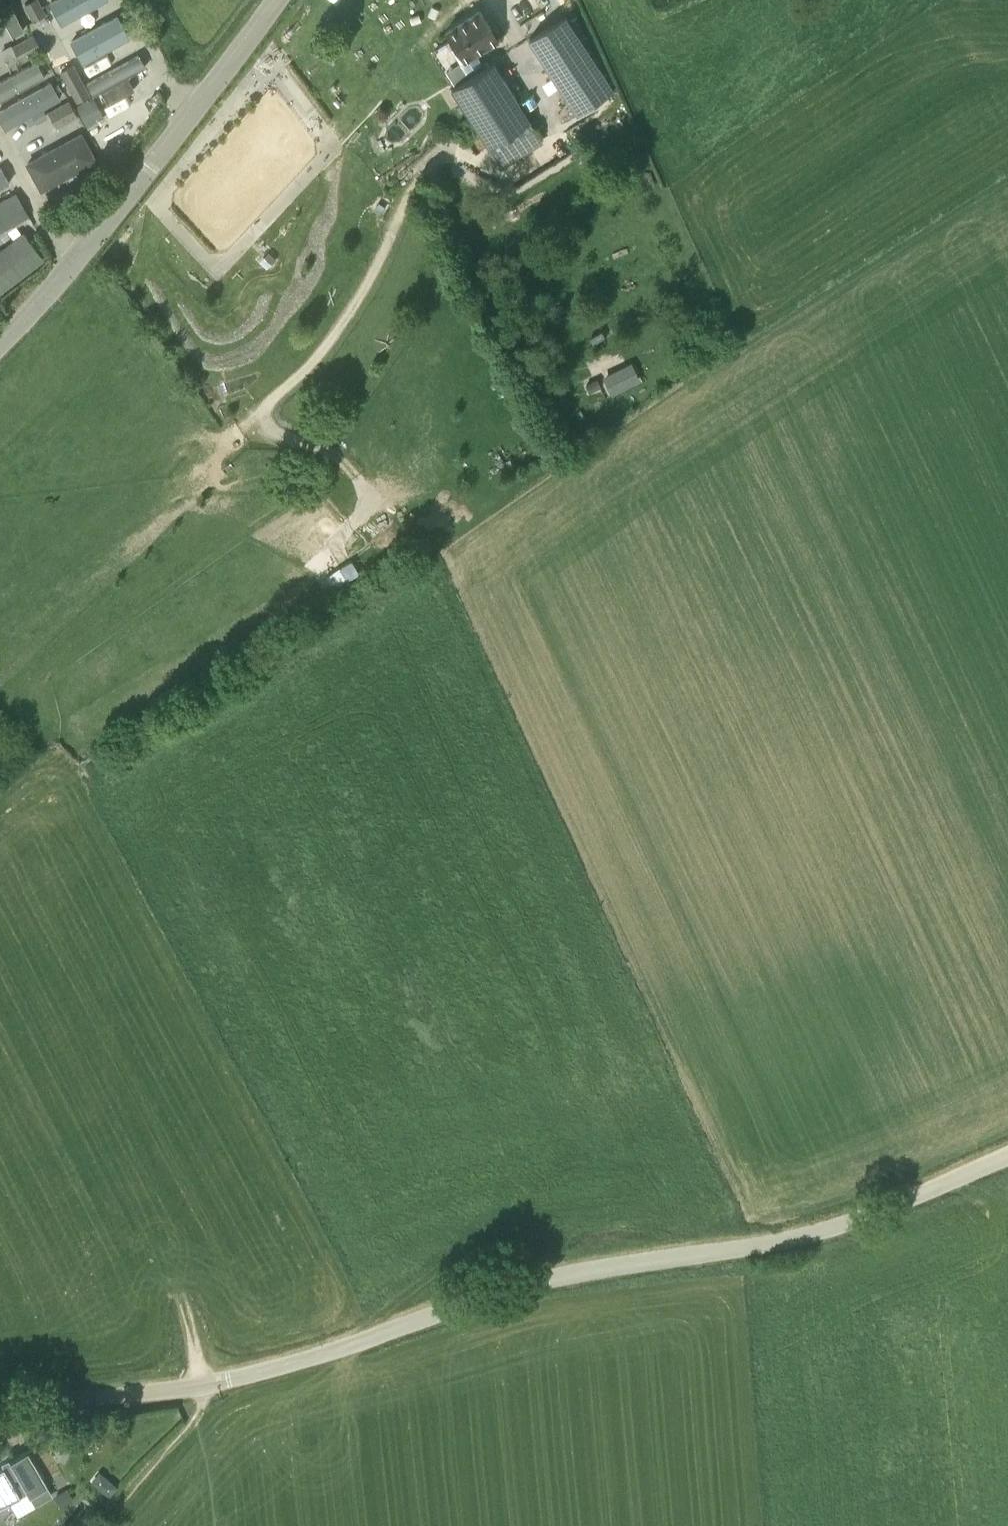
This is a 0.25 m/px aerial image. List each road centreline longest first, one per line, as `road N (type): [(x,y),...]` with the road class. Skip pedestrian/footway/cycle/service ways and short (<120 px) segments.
road 1 (unclassified): [(0,1407),(205,1385),(531,1282),(817,1231),(1007,1155)]
road 2 (residential): [(0,346),(276,0)]

